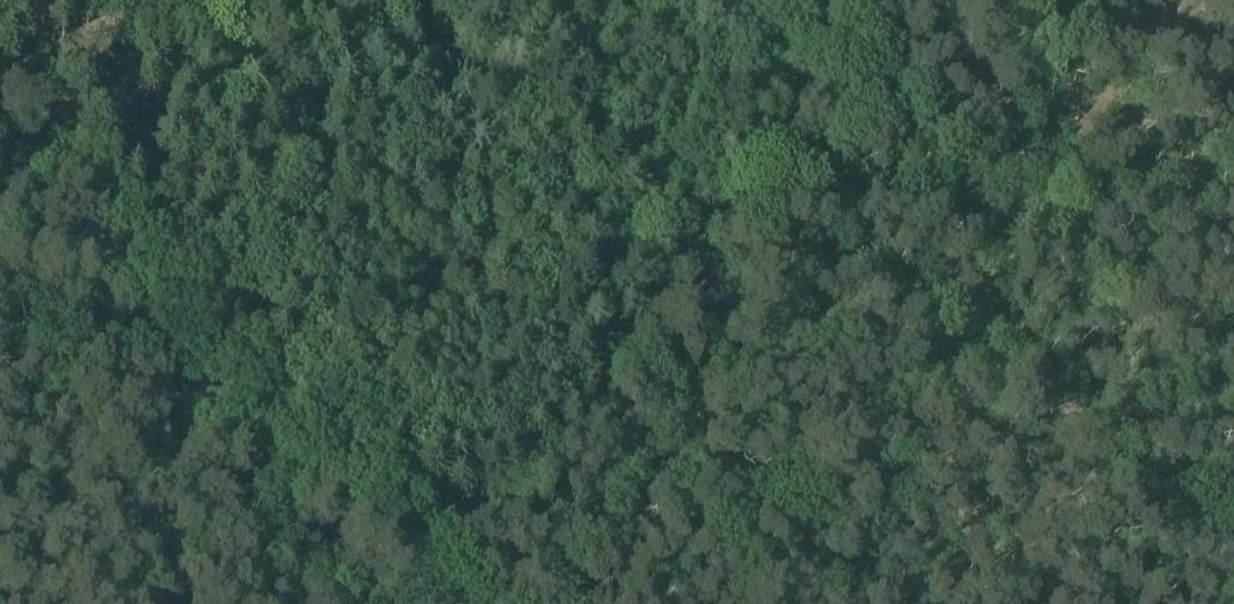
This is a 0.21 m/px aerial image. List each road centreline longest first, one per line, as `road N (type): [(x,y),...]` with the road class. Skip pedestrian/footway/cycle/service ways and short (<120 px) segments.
road 1 (track): [(456,603),(188,344),(0,129)]

